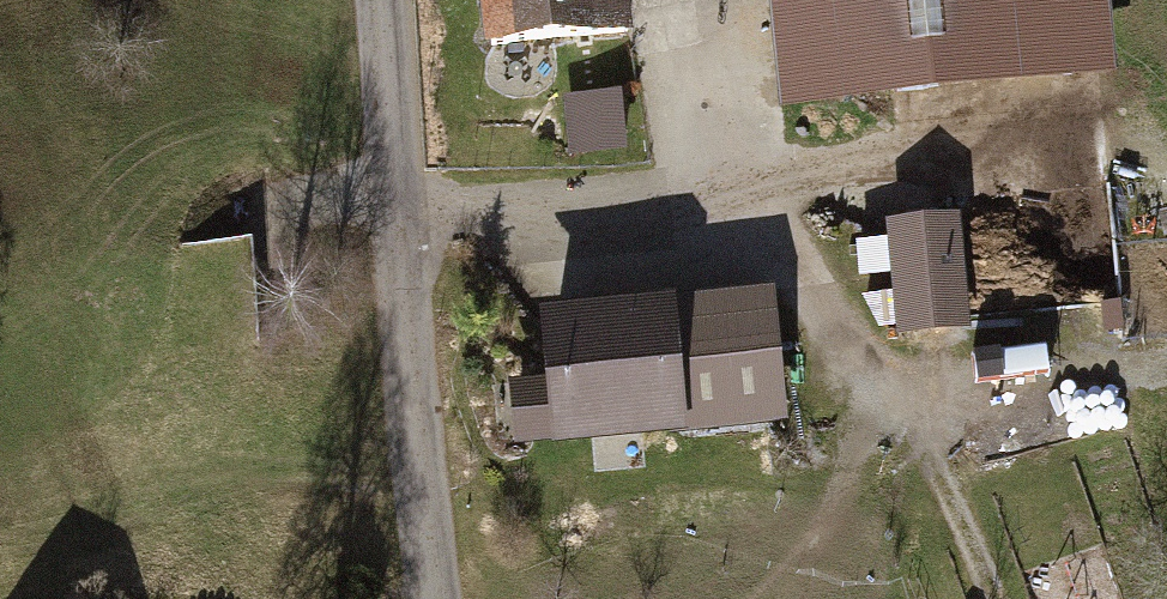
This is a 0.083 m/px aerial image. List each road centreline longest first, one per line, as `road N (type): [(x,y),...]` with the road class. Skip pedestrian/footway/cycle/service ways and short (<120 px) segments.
road 1 (track): [(399,228),(602,219),(727,232),(814,271),(914,390),(994,598)]
road 2 (unclassified): [(381,0),(434,598)]

